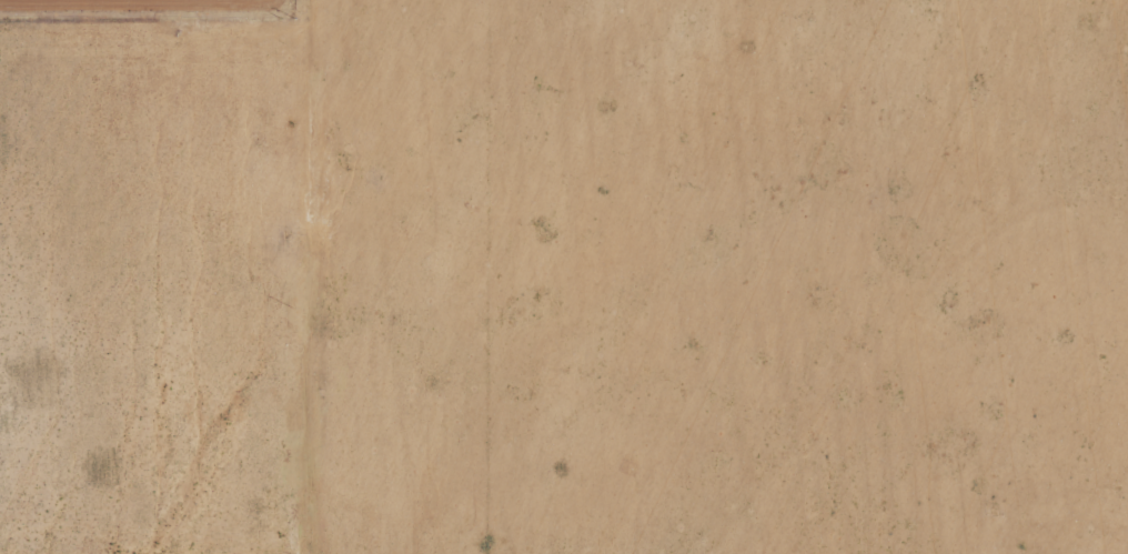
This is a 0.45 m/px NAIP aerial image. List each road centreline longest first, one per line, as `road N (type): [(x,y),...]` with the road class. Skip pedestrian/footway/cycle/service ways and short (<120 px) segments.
road 1 (residential): [(289,553),(304,0)]

